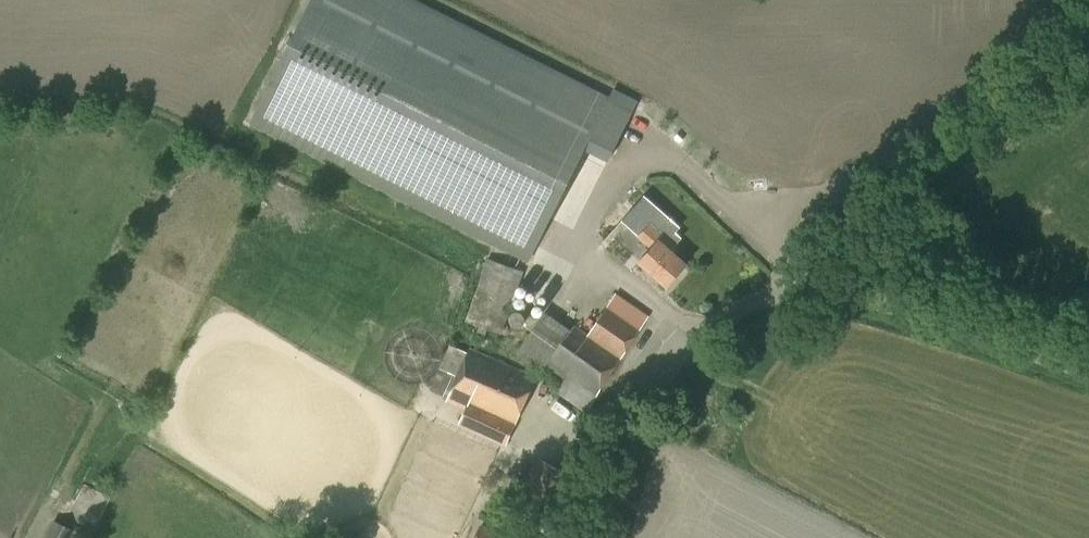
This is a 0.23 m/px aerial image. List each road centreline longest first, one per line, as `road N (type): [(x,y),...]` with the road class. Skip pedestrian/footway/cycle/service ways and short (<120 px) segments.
road 1 (unclassified): [(790,267),(997,104),(1088,15)]
road 2 (unclassified): [(593,537),(643,386),(669,351),(790,267)]
road 3 (unclassified): [(790,267),(1088,369)]

